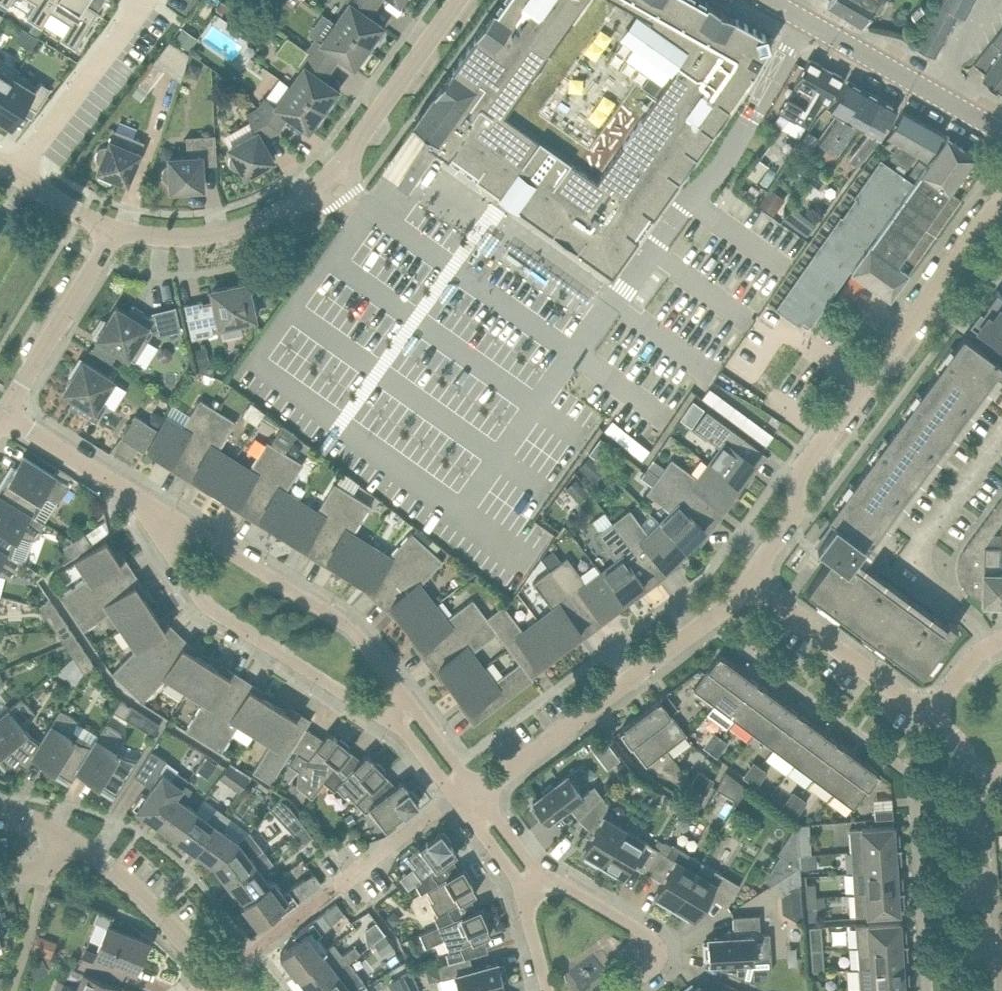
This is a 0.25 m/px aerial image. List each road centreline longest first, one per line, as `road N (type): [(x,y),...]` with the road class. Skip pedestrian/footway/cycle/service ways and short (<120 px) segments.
road 1 (residential): [(748,582),(791,523),(805,465),(1001,201)]
road 2 (residential): [(114,227),(159,236),(220,234),(315,191),(344,162),(459,0)]
road 3 (residential): [(475,790),(705,624),(748,582)]
road 4 (residential): [(149,506),(204,605),(396,721)]
road 5 (residential): [(410,706),(347,626),(149,506)]
road 6 (residential): [(989,647),(973,620),(923,577),(916,556),(1001,434)]
road 7 (tertiary): [(1001,132),(794,14)]
road 8 (residential): [(931,713),(748,582)]
road 9 (residential): [(988,990),(973,773)]
road 10 (residential): [(4,413),(114,227)]
road 11 (residential): [(138,0),(133,22),(15,175)]
road 12 (residential): [(214,983),(150,903),(66,838)]
road 13 (residential): [(624,990),(652,965),(647,936),(542,876)]
road 14 (residential): [(149,506),(4,413)]
road 15 (residential): [(336,889),(457,801)]

